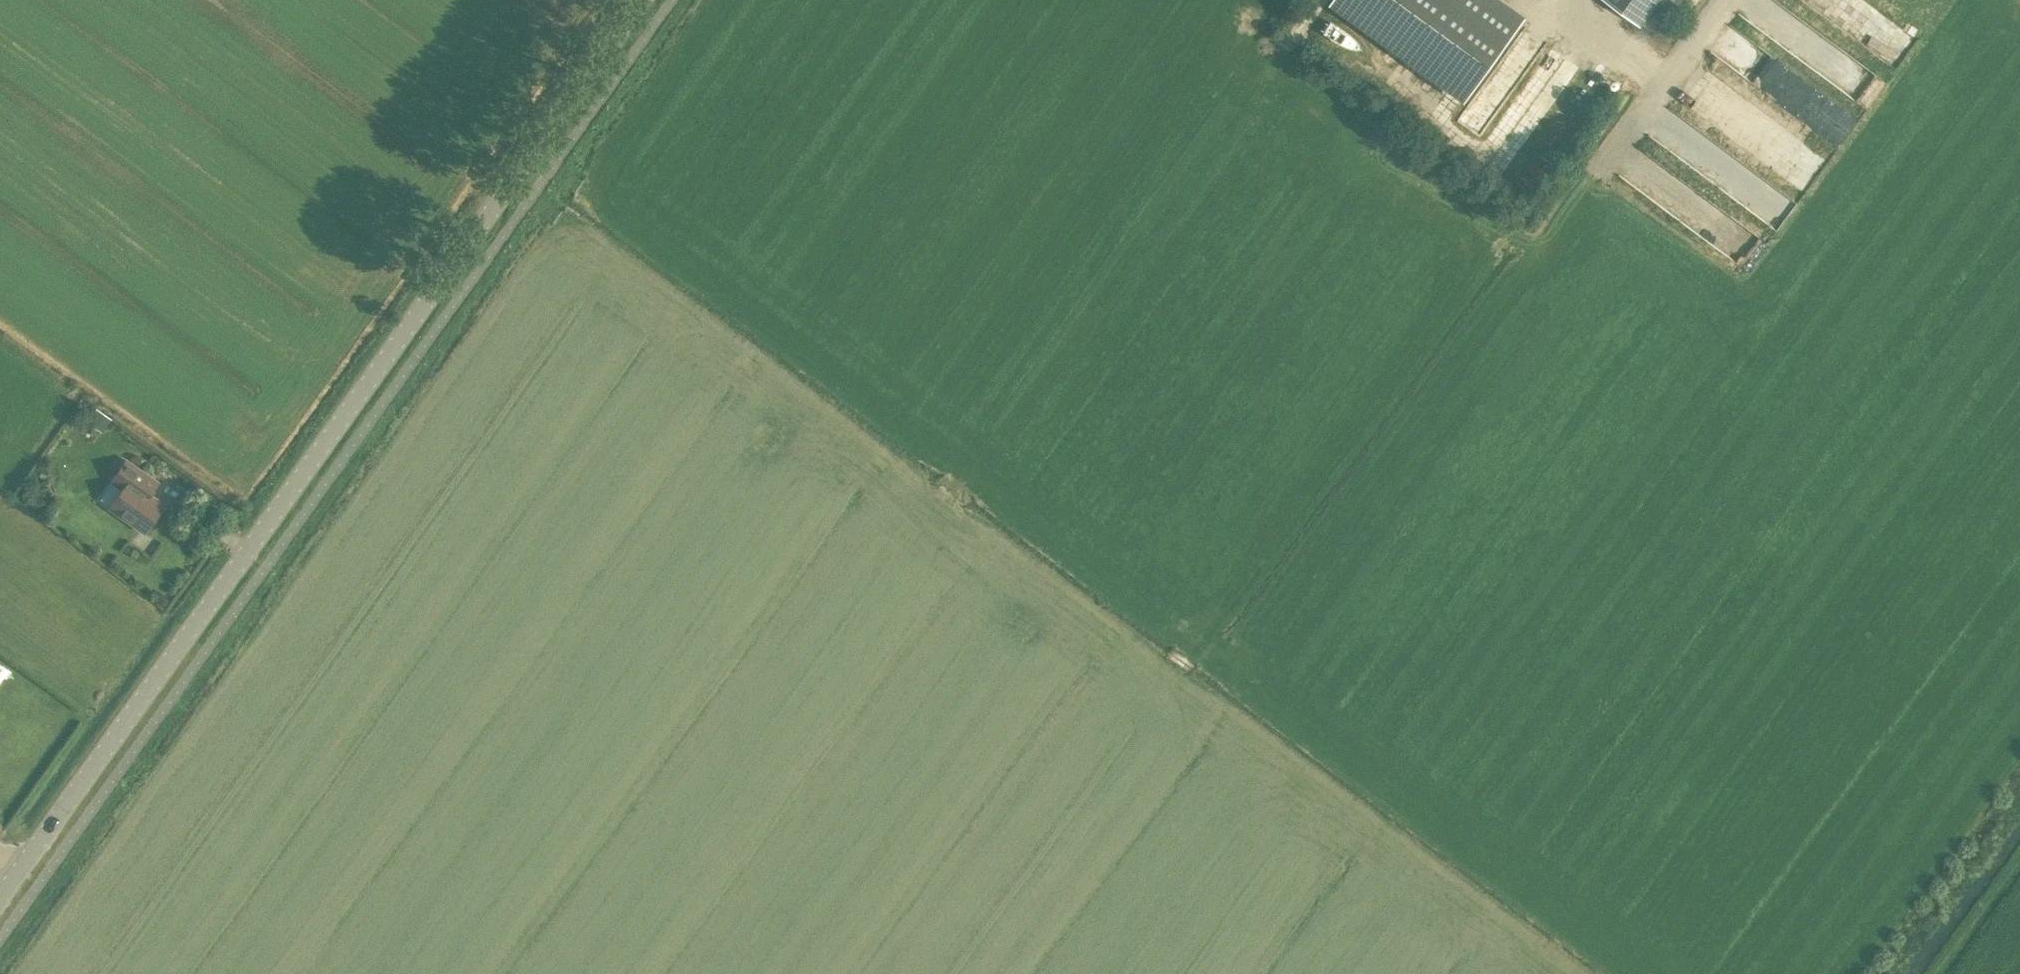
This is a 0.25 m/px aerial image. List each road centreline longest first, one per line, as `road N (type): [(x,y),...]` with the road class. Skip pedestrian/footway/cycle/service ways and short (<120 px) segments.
road 1 (tertiary): [(0,894),(642,0)]
road 2 (track): [(1933,973),(2019,859)]

